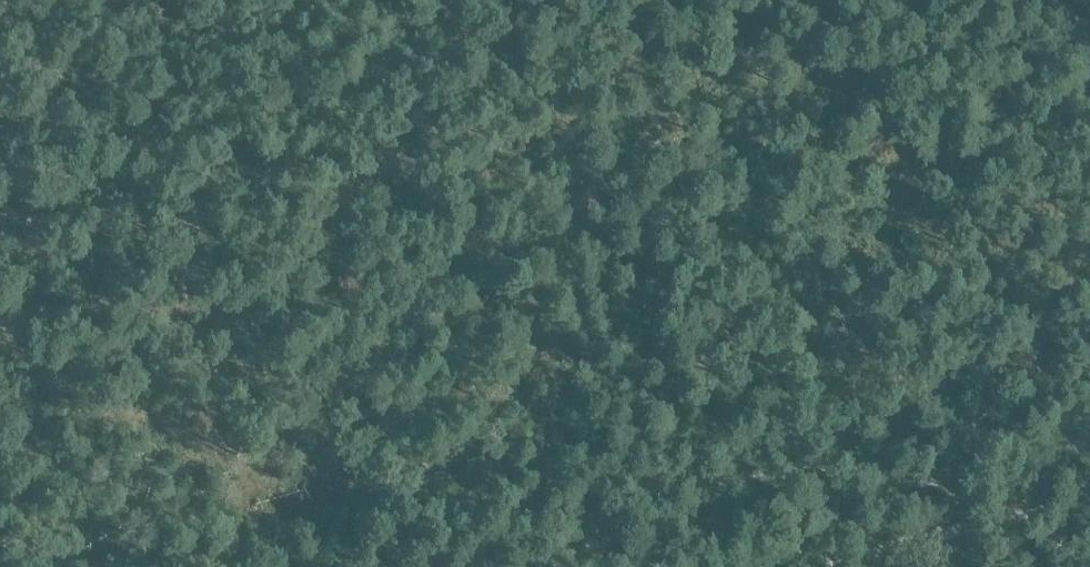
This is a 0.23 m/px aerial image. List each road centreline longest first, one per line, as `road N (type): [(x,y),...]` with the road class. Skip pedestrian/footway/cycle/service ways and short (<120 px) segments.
road 1 (track): [(1089,499),(816,566)]

